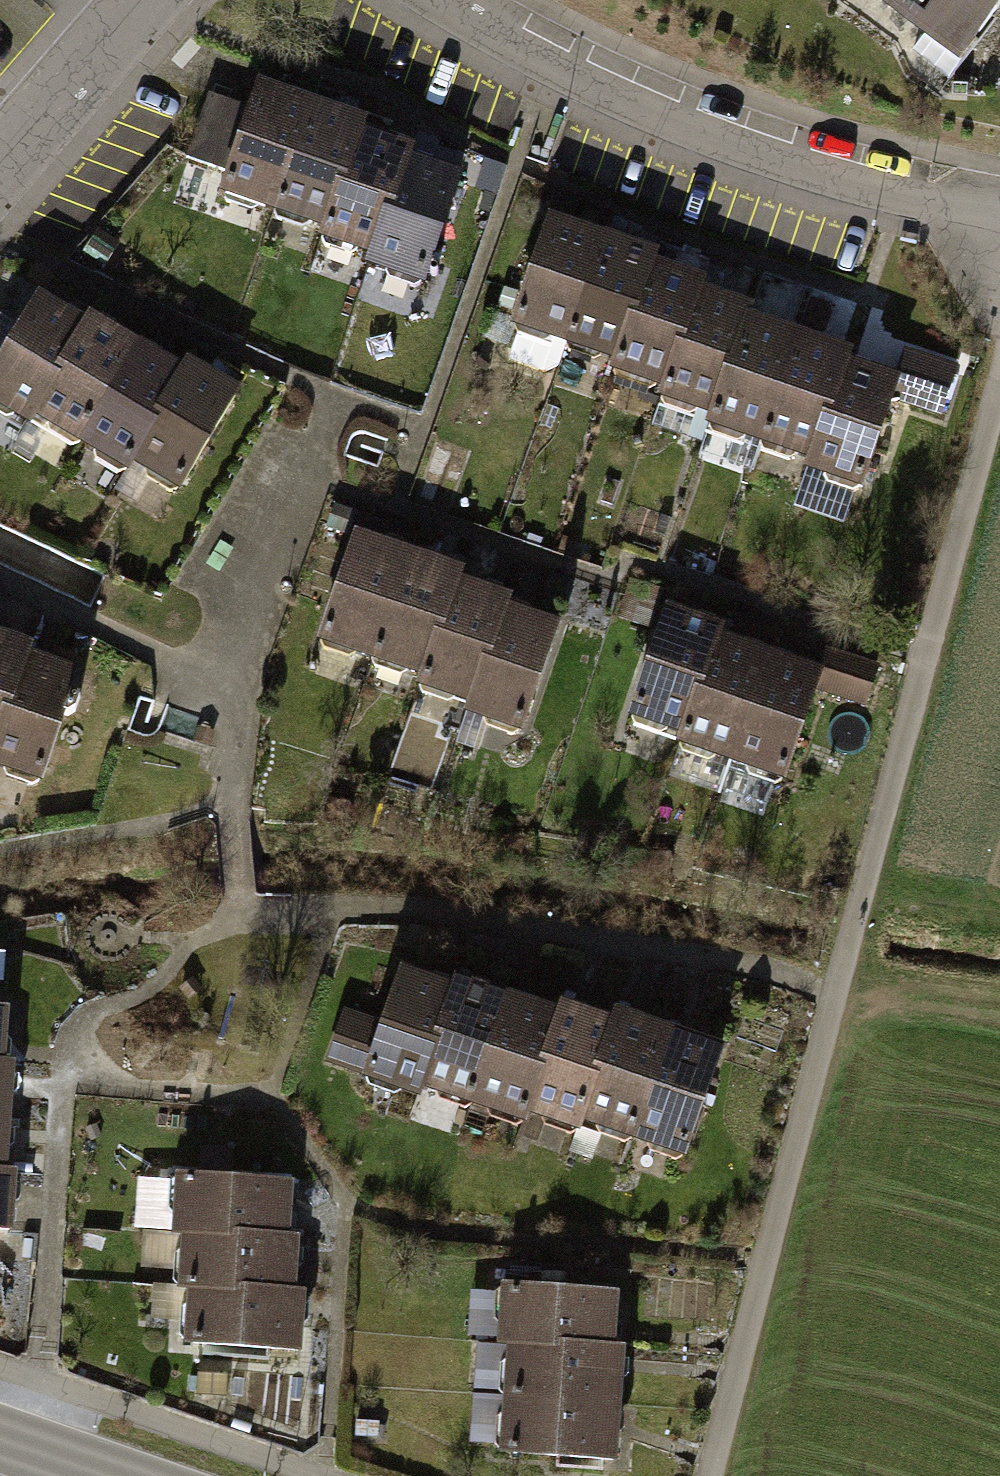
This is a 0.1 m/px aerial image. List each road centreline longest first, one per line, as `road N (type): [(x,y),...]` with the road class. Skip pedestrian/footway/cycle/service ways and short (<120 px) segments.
road 1 (residential): [(439,0),(742,155),(999,219)]
road 2 (residential): [(152,0),(0,181)]

